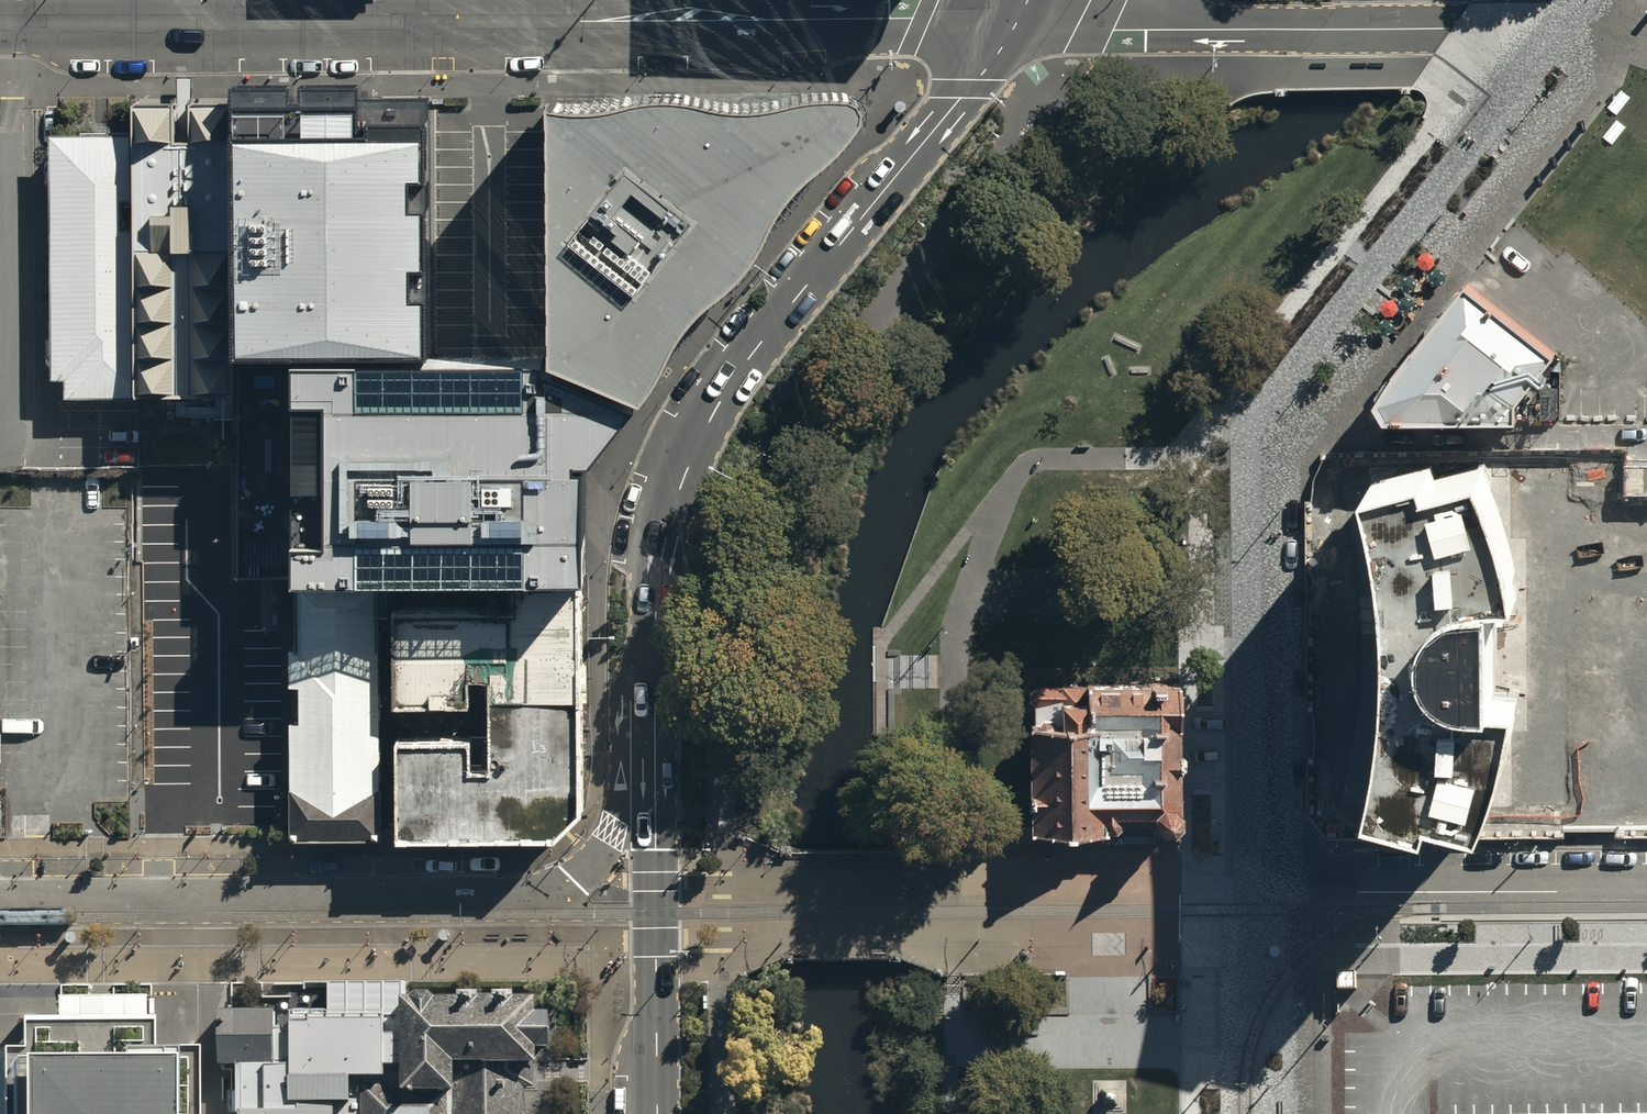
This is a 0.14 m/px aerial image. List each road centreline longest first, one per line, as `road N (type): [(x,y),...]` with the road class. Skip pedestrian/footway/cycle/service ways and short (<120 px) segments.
road 1 (tertiary): [(0,22),(1022,19)]
road 2 (residential): [(1558,29),(1250,432),(1246,893)]
road 3 (secondary): [(1022,19),(750,358),(710,421),(671,519),(655,634)]
road 4 (unclassified): [(1022,19),(1098,28),(1558,29)]
road 5 (residential): [(532,892),(0,896)]
road 6 (secondary): [(655,634),(657,1113)]
road 7 (unclassified): [(1646,891),(1330,891)]
road 8 (secondary): [(655,634),(631,676),(621,721),(611,832),(572,878),(532,892)]

